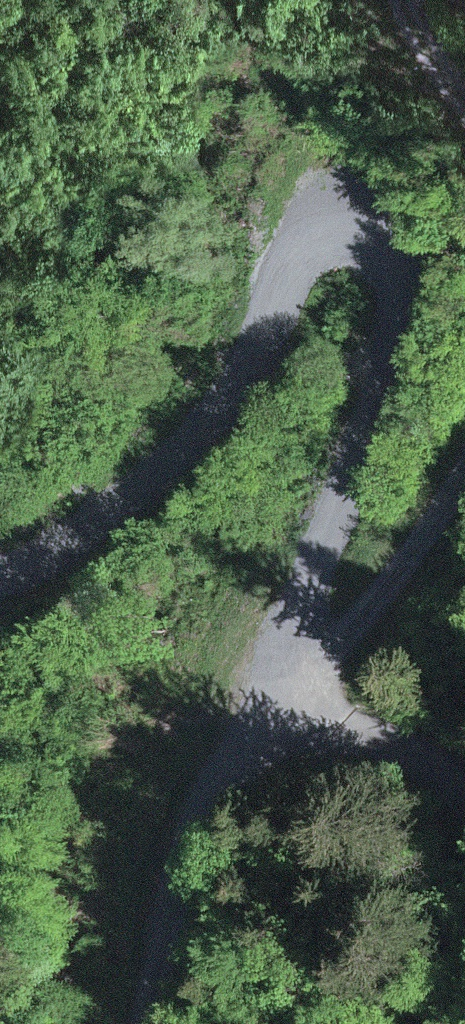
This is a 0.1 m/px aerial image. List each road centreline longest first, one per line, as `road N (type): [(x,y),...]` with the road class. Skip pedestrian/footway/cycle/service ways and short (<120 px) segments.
road 1 (track): [(0,576),(28,573),(117,521),(243,381),(281,262),(307,235),(357,229),(397,259),(404,319),(306,597),(281,713),(226,768),(163,878),(143,1023)]
road 2 (track): [(464,464),(392,587),(281,713),(351,729),(451,775),(464,800)]

